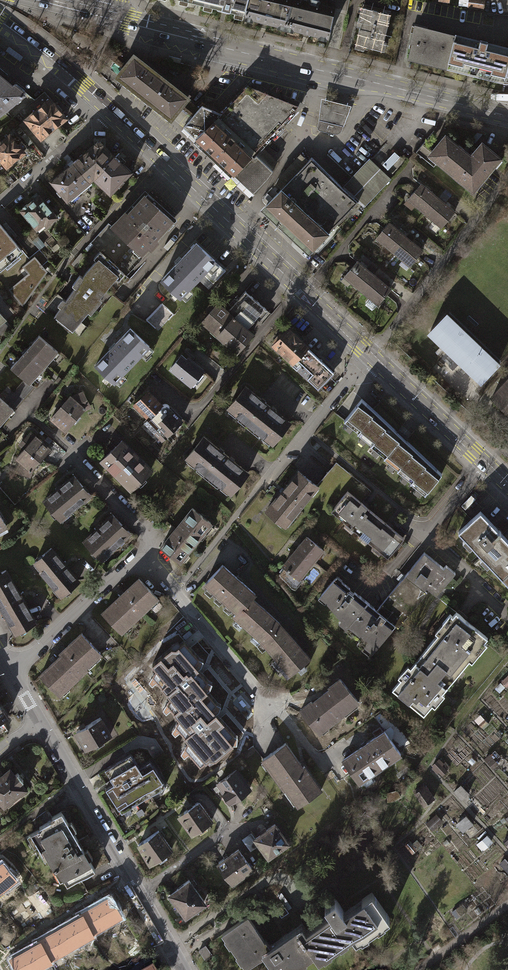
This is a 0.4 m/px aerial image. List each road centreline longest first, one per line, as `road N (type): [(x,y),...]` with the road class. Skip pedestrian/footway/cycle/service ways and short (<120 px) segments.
road 1 (tertiary): [(507,116),(104,17)]
road 2 (residential): [(8,669),(147,556),(268,703)]
road 3 (primary): [(369,355),(108,109)]
road 4 (residential): [(137,890),(40,722)]
road 5 (primary): [(507,487),(369,355)]
road 6 (residential): [(269,475),(369,355)]
road 7 (residential): [(108,109),(0,202)]

